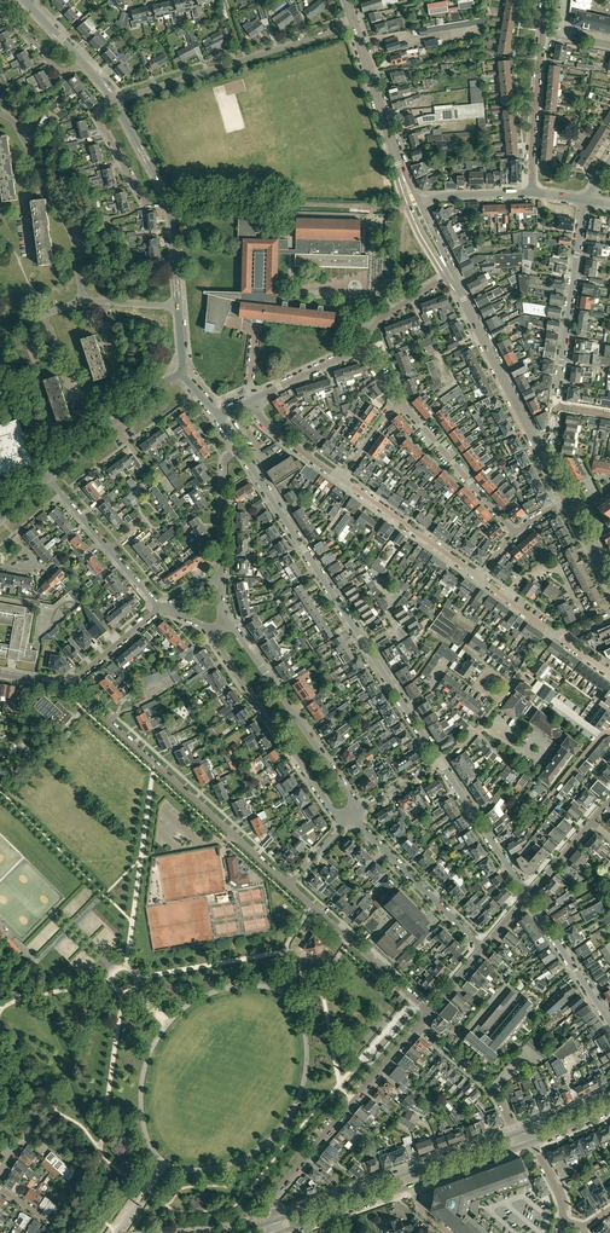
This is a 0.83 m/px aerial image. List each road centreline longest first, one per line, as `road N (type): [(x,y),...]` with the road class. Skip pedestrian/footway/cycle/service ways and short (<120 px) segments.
road 1 (unclassified): [(439,761),(240,450)]
road 2 (unclassified): [(115,101),(354,24)]
road 3 (unclassified): [(418,1027),(278,1189),(276,1220)]
road 4 (residential): [(344,824),(208,632)]
road 5 (residential): [(360,809),(226,619)]
road 6 (unclassified): [(83,299),(69,230),(15,124),(0,112)]
road 7 (residential): [(556,405),(586,200)]
road 8 (residential): [(532,193),(546,0)]
road 9 (unclassified): [(430,1012),(287,884)]
road 10 (secondary): [(539,445),(451,275)]
road 11 (residential): [(484,949),(352,817)]
road 12 (residential): [(515,534),(398,401)]
road 13 (unclassified): [(287,884),(156,765)]
road 14 (tertiary): [(48,479),(180,369)]
road 15 (residential): [(480,579),(341,481)]
road 16 (unclassified): [(528,897),(439,761)]
road 17 (secondary): [(400,168),(354,24)]
road 18 (residential): [(418,1027),(496,1097),(514,1135)]
road 19 (residential): [(169,205),(146,203),(100,123),(99,113),(115,101)]
road 20 (primary): [(408,1173),(276,1220)]
road 21 (primary): [(280,1232),(412,1185)]
road 22 (unclassified): [(604,1012),(528,897)]
road 23 (residential): [(222,580),(224,465),(240,450)]
road 24 (primary): [(412,1185),(532,1142)]
road 25 (unclassified): [(360,351),(377,323),(451,275)]
road 26 (residential): [(341,481),(270,427),(252,402)]

